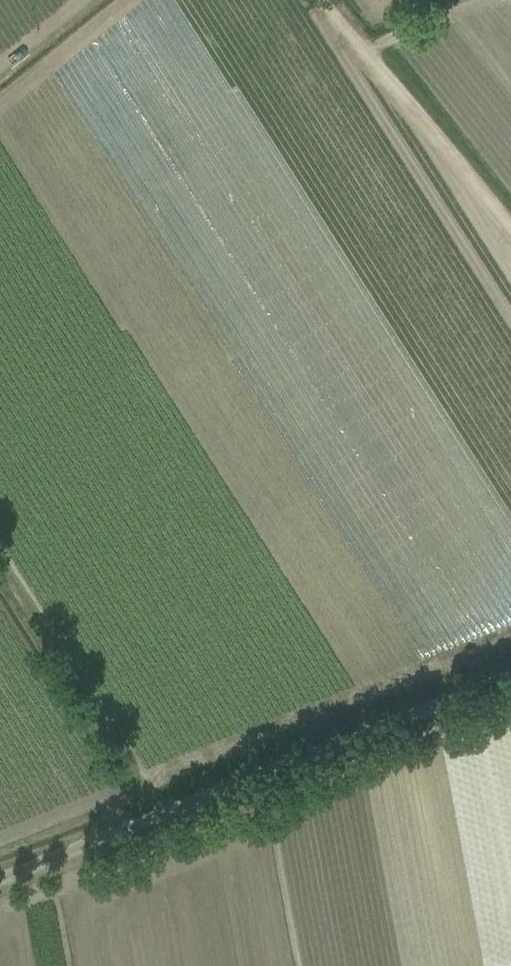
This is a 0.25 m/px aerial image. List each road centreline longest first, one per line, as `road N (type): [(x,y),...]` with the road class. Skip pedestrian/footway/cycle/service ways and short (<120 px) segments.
road 1 (unclassified): [(0,884),(510,680)]

